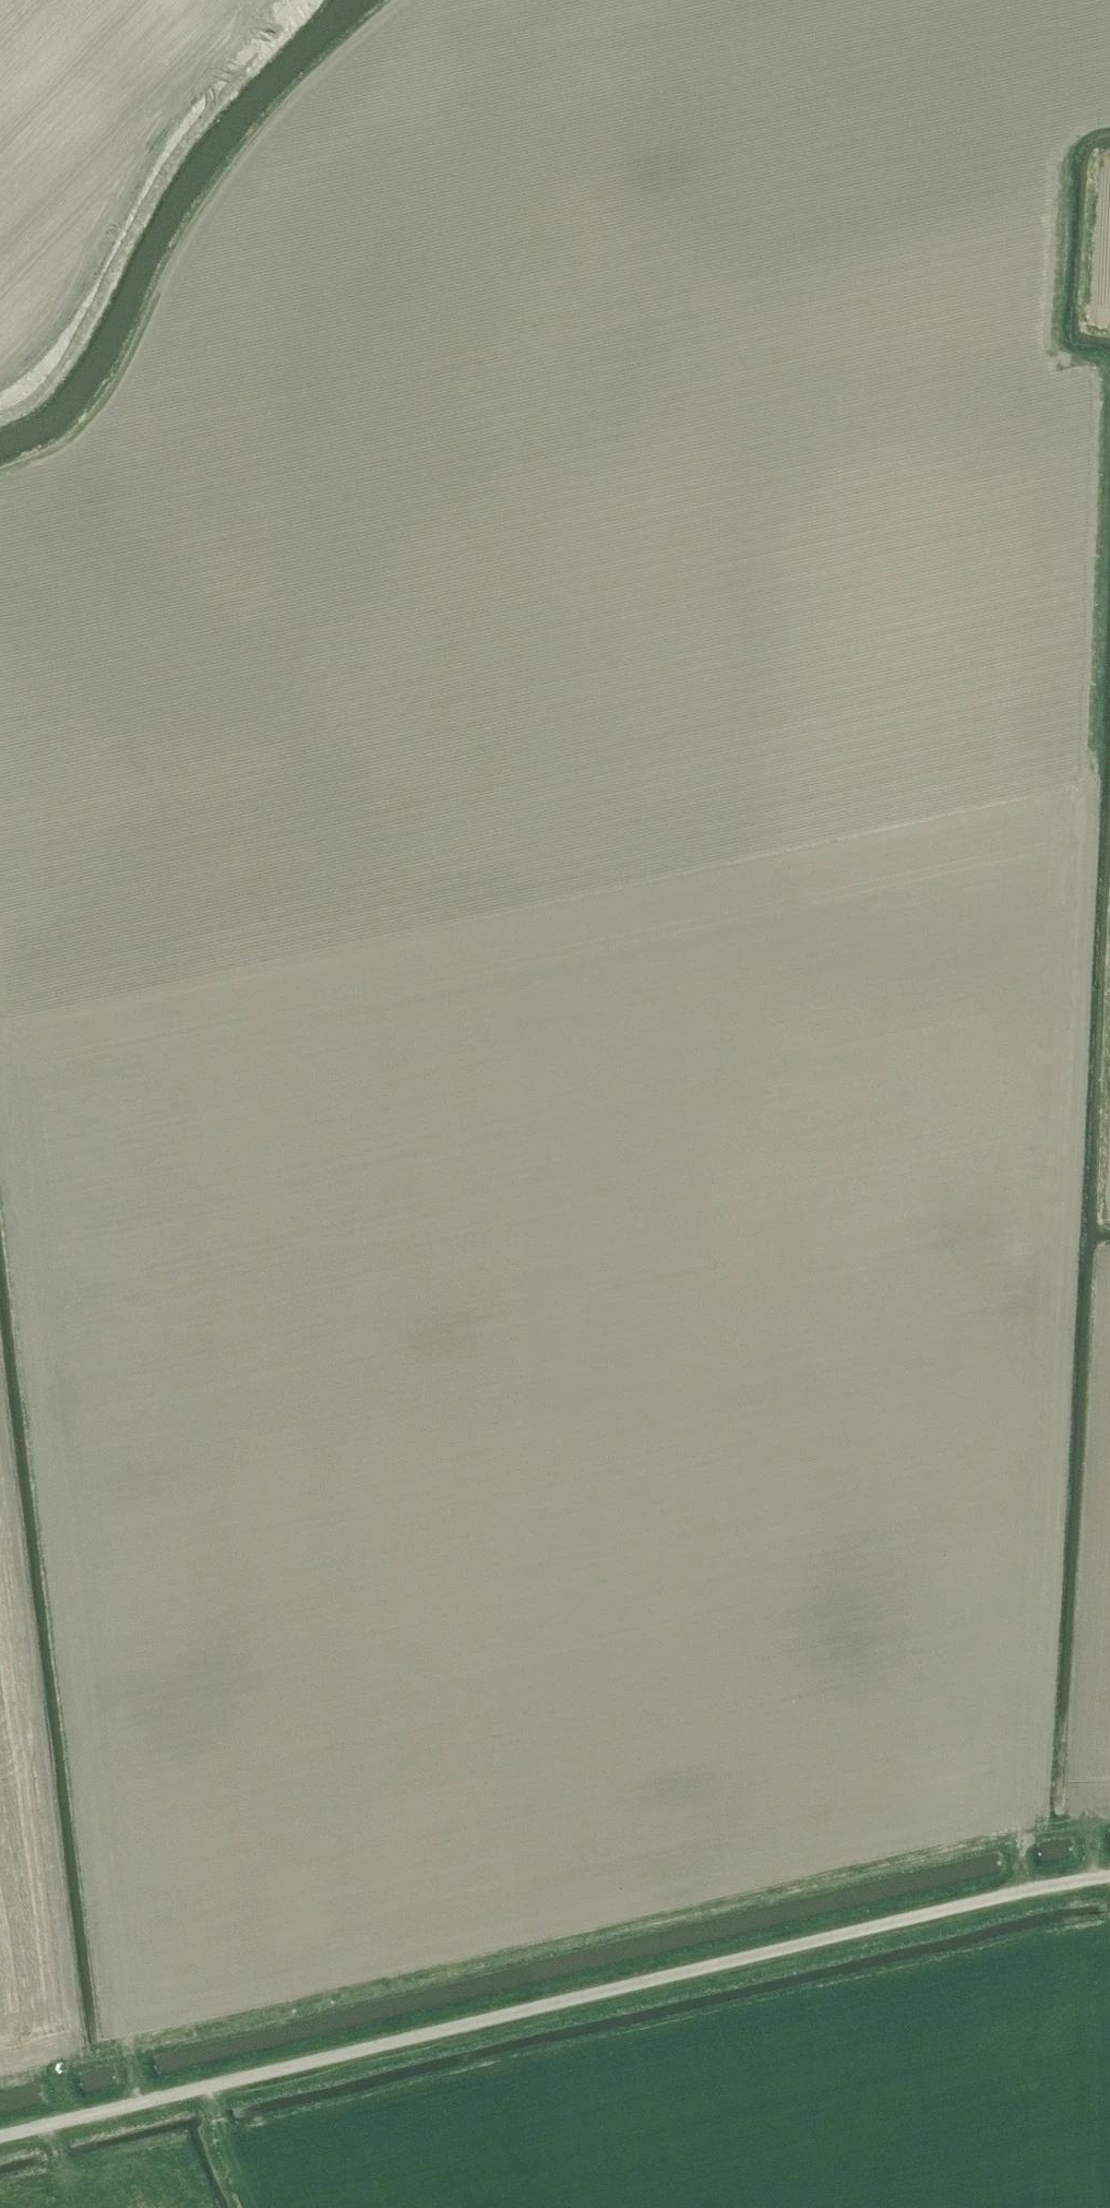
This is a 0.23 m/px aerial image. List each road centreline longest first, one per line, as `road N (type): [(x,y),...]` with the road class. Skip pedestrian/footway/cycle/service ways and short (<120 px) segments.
road 1 (unclassified): [(0,2141),(1109,1879)]

